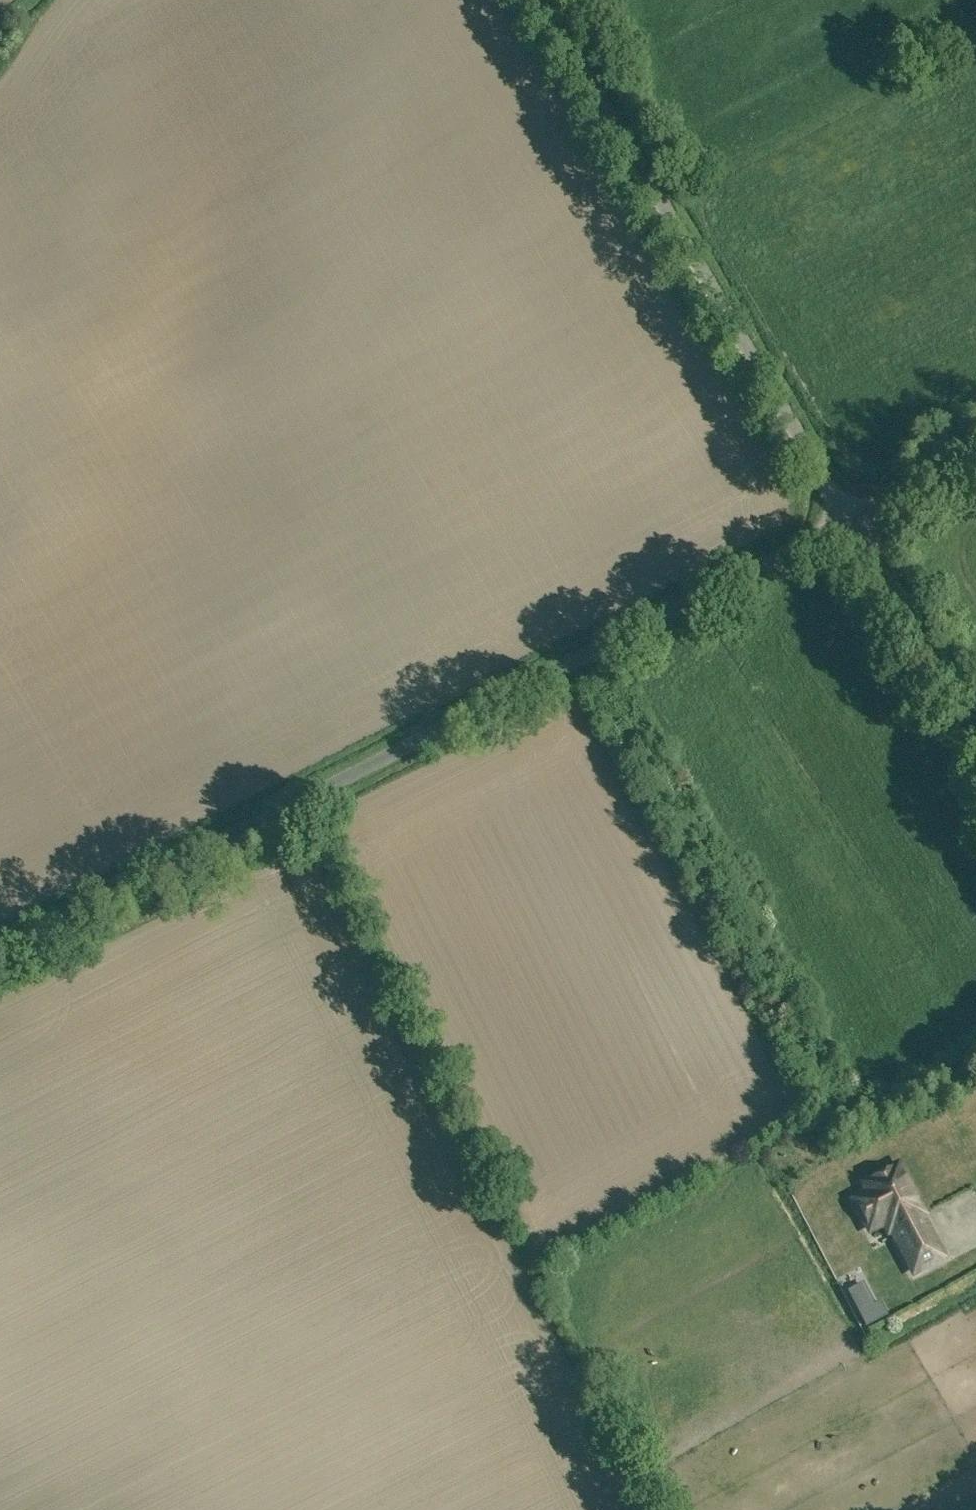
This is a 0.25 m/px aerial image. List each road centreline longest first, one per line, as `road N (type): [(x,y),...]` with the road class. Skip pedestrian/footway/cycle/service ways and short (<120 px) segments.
road 1 (unclassified): [(0,951),(849,525)]
road 2 (unclassified): [(849,525),(540,0)]
road 3 (unclassified): [(975,742),(849,525)]
road 4 (unclassified): [(975,461),(849,525)]

